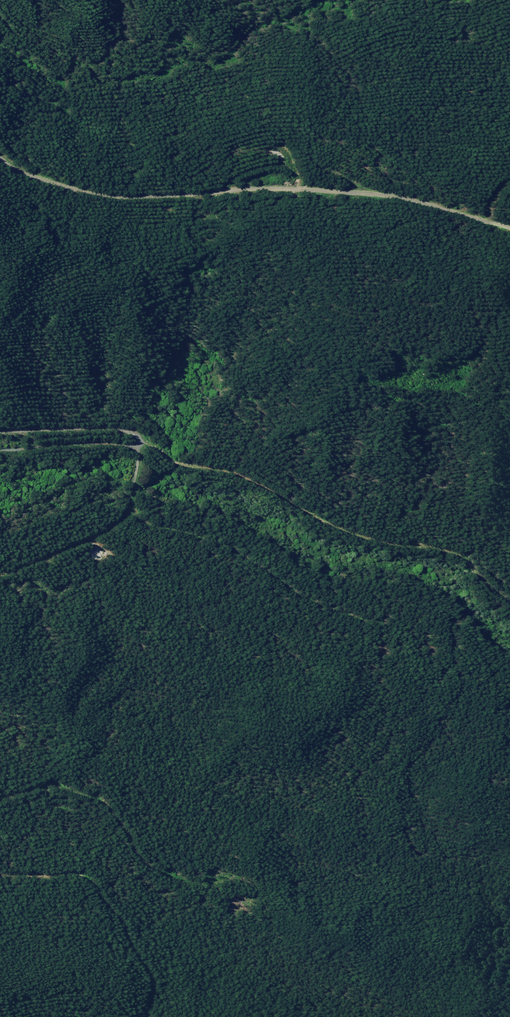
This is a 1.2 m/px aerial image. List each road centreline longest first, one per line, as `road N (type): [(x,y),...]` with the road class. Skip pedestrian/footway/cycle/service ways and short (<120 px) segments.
road 1 (unclassified): [(509,229),(358,196),(246,190),(112,198),(26,173),(0,152)]
road 2 (unclassified): [(0,431),(114,428),(136,452),(128,505),(111,525),(0,578)]
road 3 (unclassified): [(0,875),(91,879),(148,974),(146,1016)]

